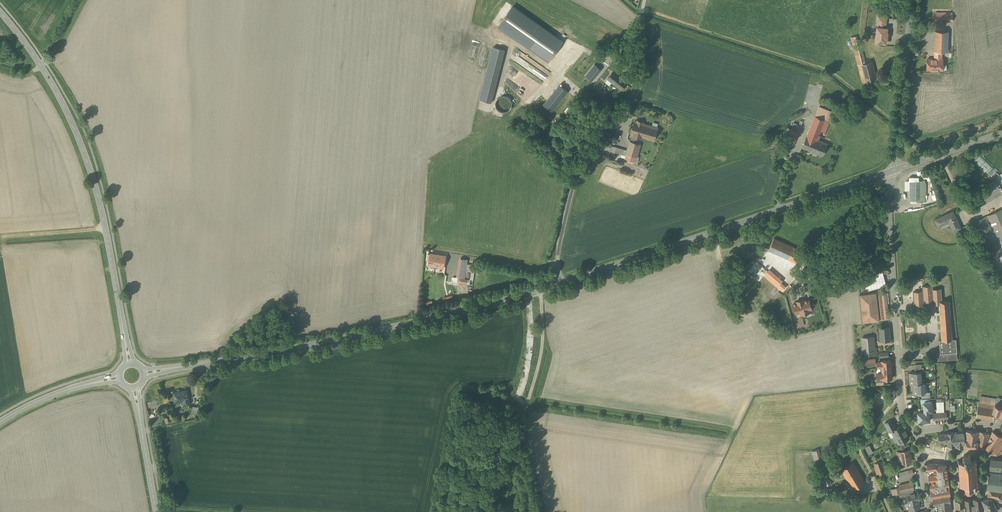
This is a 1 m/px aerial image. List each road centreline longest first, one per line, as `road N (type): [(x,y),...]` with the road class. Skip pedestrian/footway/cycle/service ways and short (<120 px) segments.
road 1 (tertiary): [(560,282),(326,341),(143,373)]
road 2 (secondary): [(0,12),(42,68),(87,160),(130,364)]
road 3 (tertiary): [(892,170),(560,282)]
road 4 (unclassified): [(560,282),(573,189),(639,86),(645,0)]
road 5 (residential): [(904,408),(892,170)]
road 6 (track): [(750,294),(770,341),(703,486),(702,511)]
road 7 (unclassified): [(892,170),(912,0)]
road 8 (track): [(890,511),(859,450),(902,399)]
road 9 (tertiary): [(0,422),(64,391),(120,376)]
road 10 (secondary): [(134,387),(156,511)]

